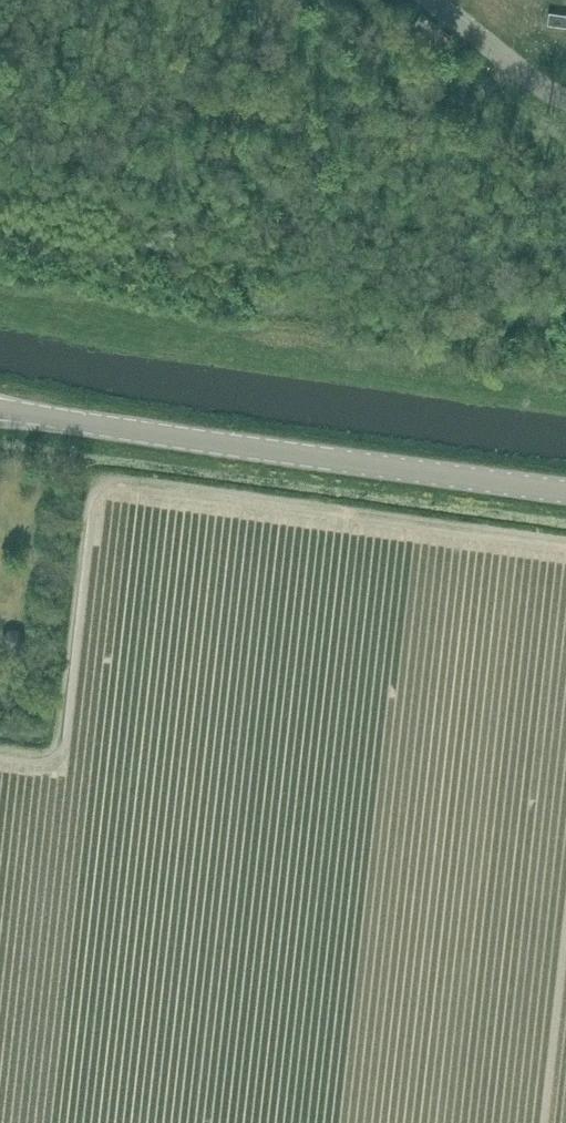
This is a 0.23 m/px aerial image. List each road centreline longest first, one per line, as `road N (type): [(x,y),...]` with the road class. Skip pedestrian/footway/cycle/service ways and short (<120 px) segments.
road 1 (secondary): [(565,490),(0,408)]
road 2 (residential): [(429,0),(565,102)]

